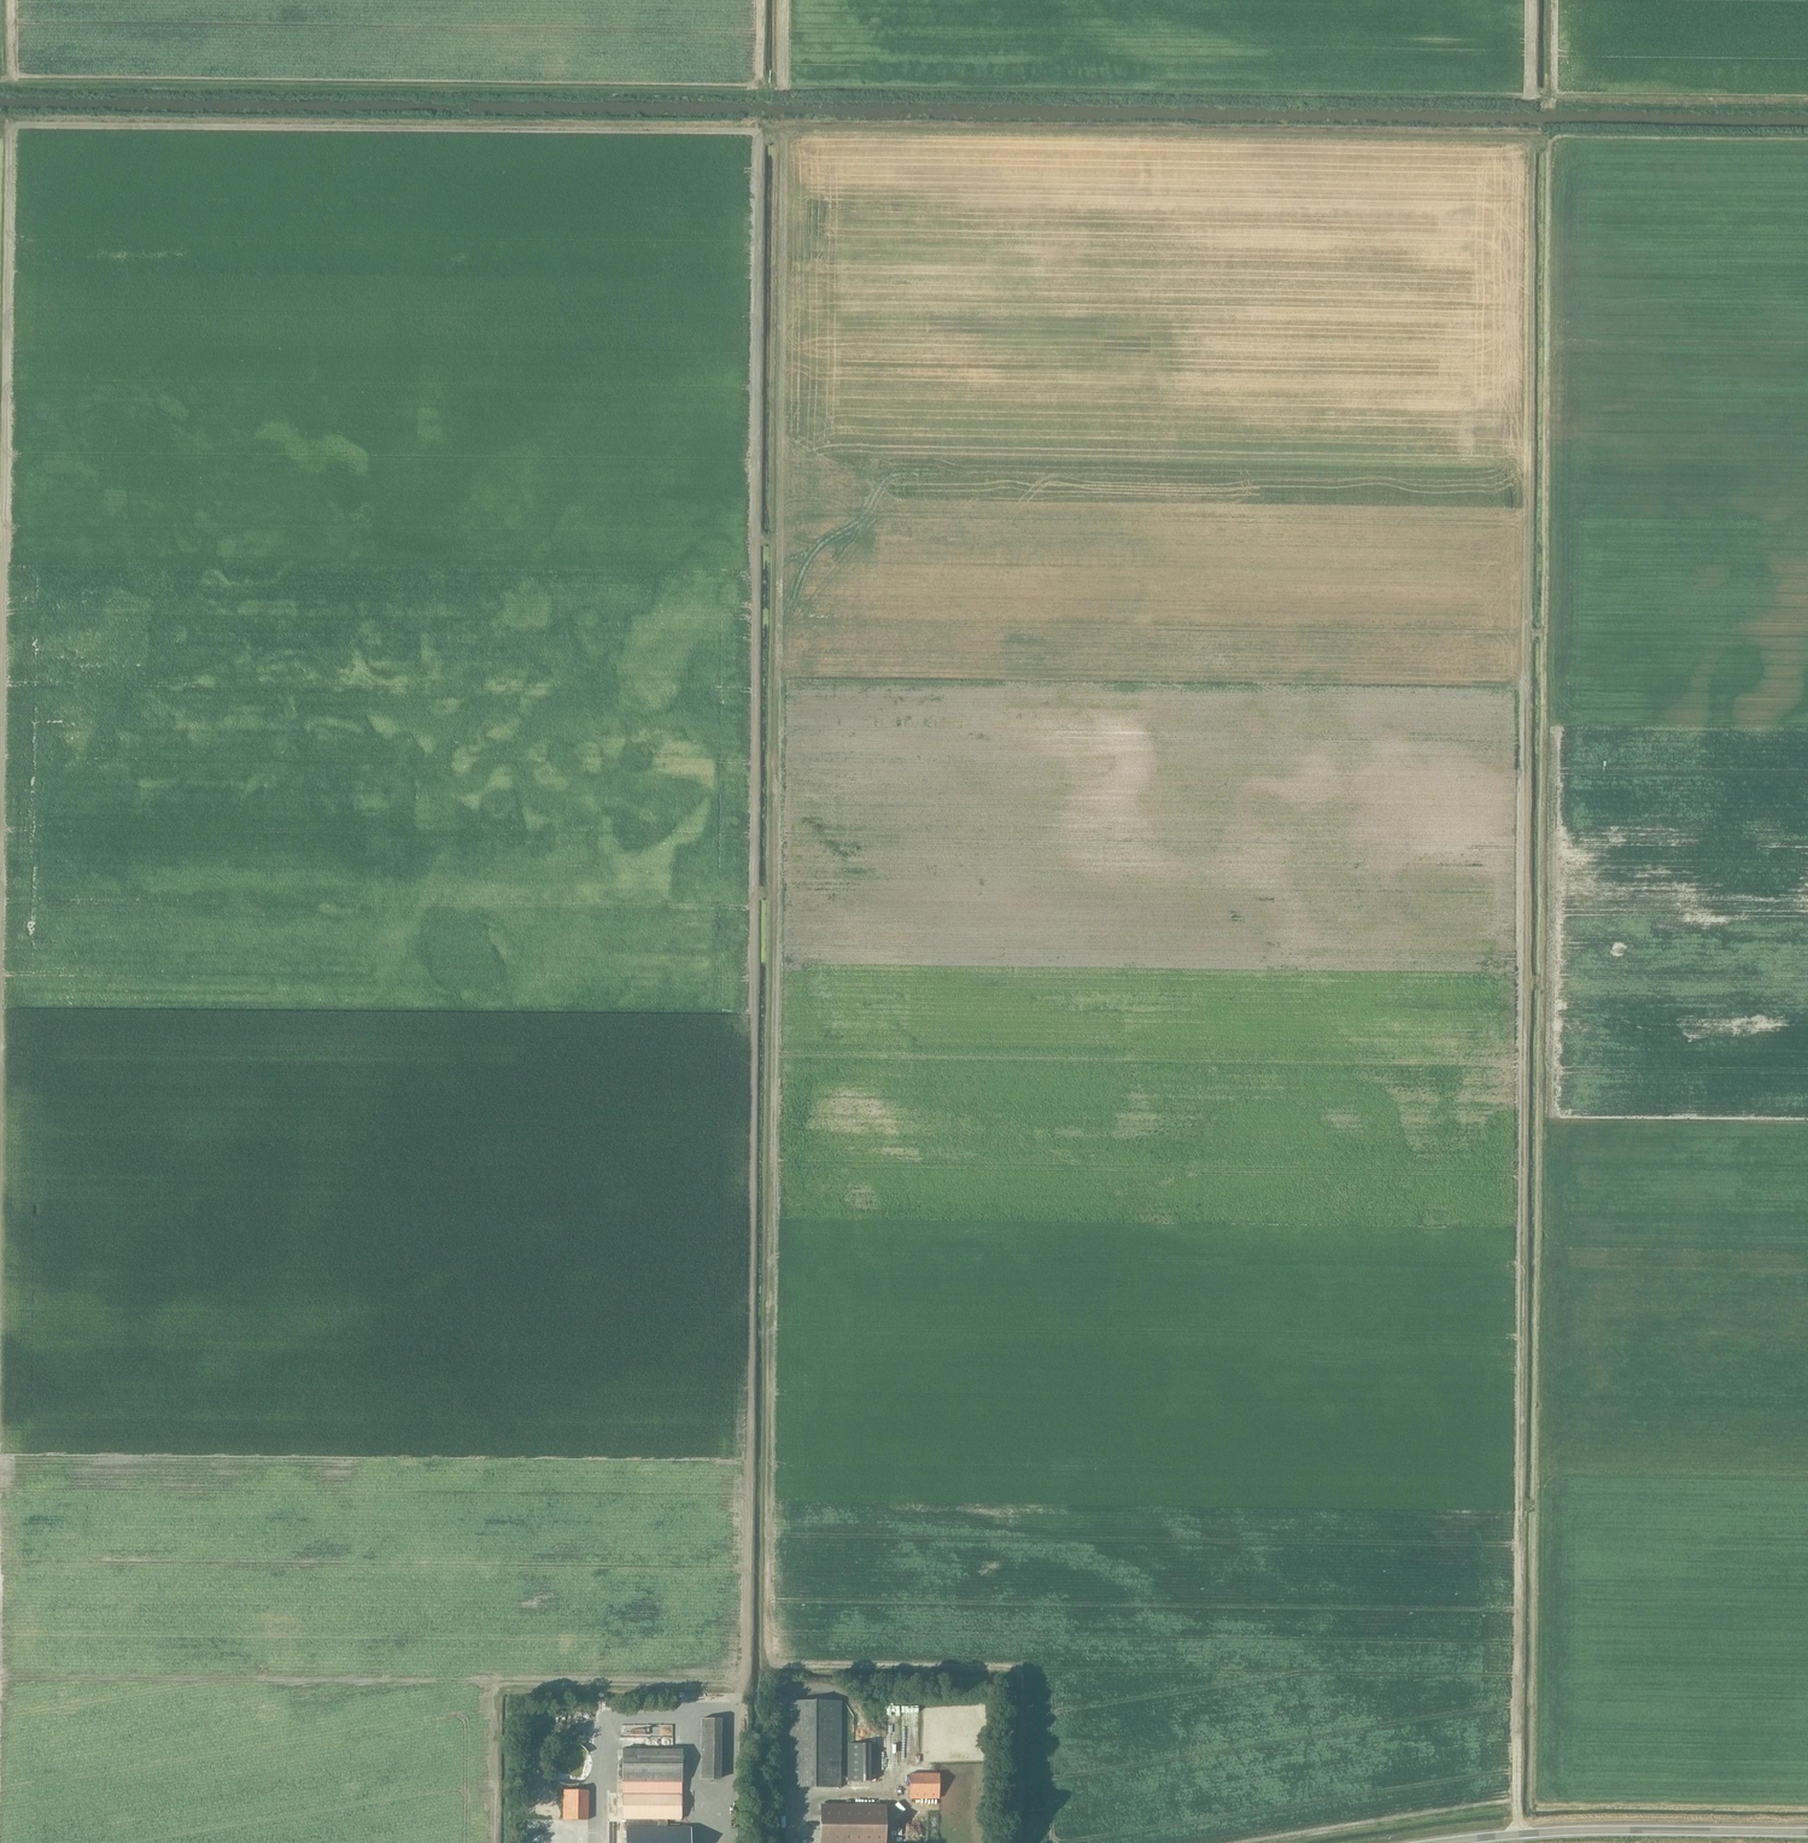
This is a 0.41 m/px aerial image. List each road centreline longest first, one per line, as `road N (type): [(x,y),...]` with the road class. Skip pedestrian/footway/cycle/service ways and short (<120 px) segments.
road 1 (unclassified): [(1438,1842),(1585,1830),(1807,1832)]

